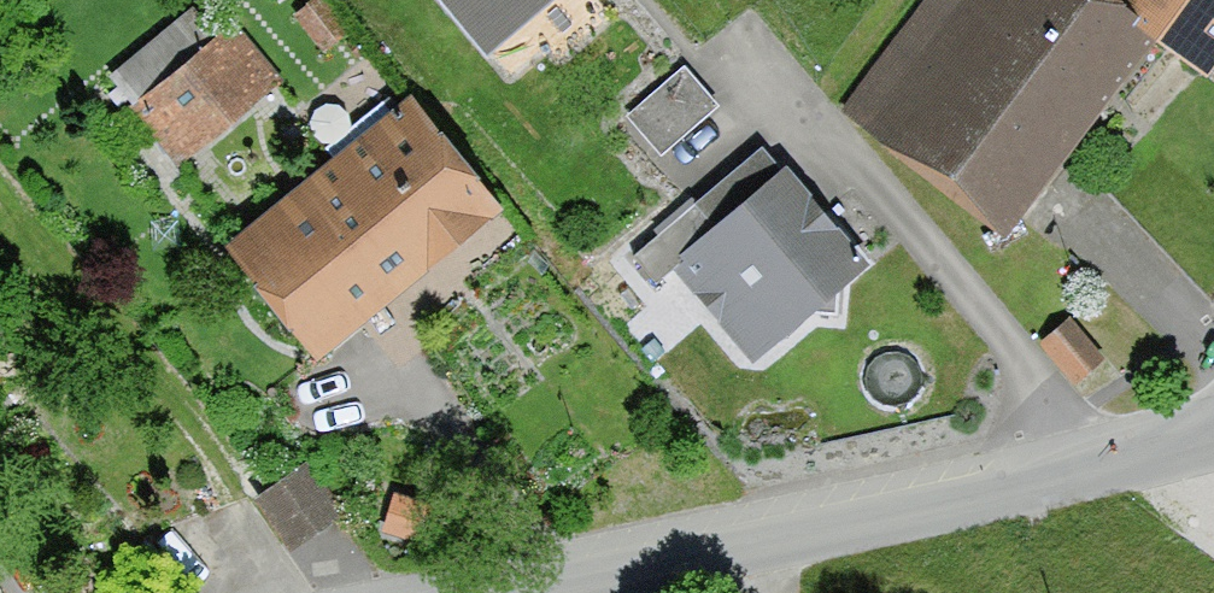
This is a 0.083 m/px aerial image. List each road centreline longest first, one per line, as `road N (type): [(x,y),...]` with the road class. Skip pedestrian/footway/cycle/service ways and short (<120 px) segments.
road 1 (residential): [(1213,435),(1066,475),(506,592)]

